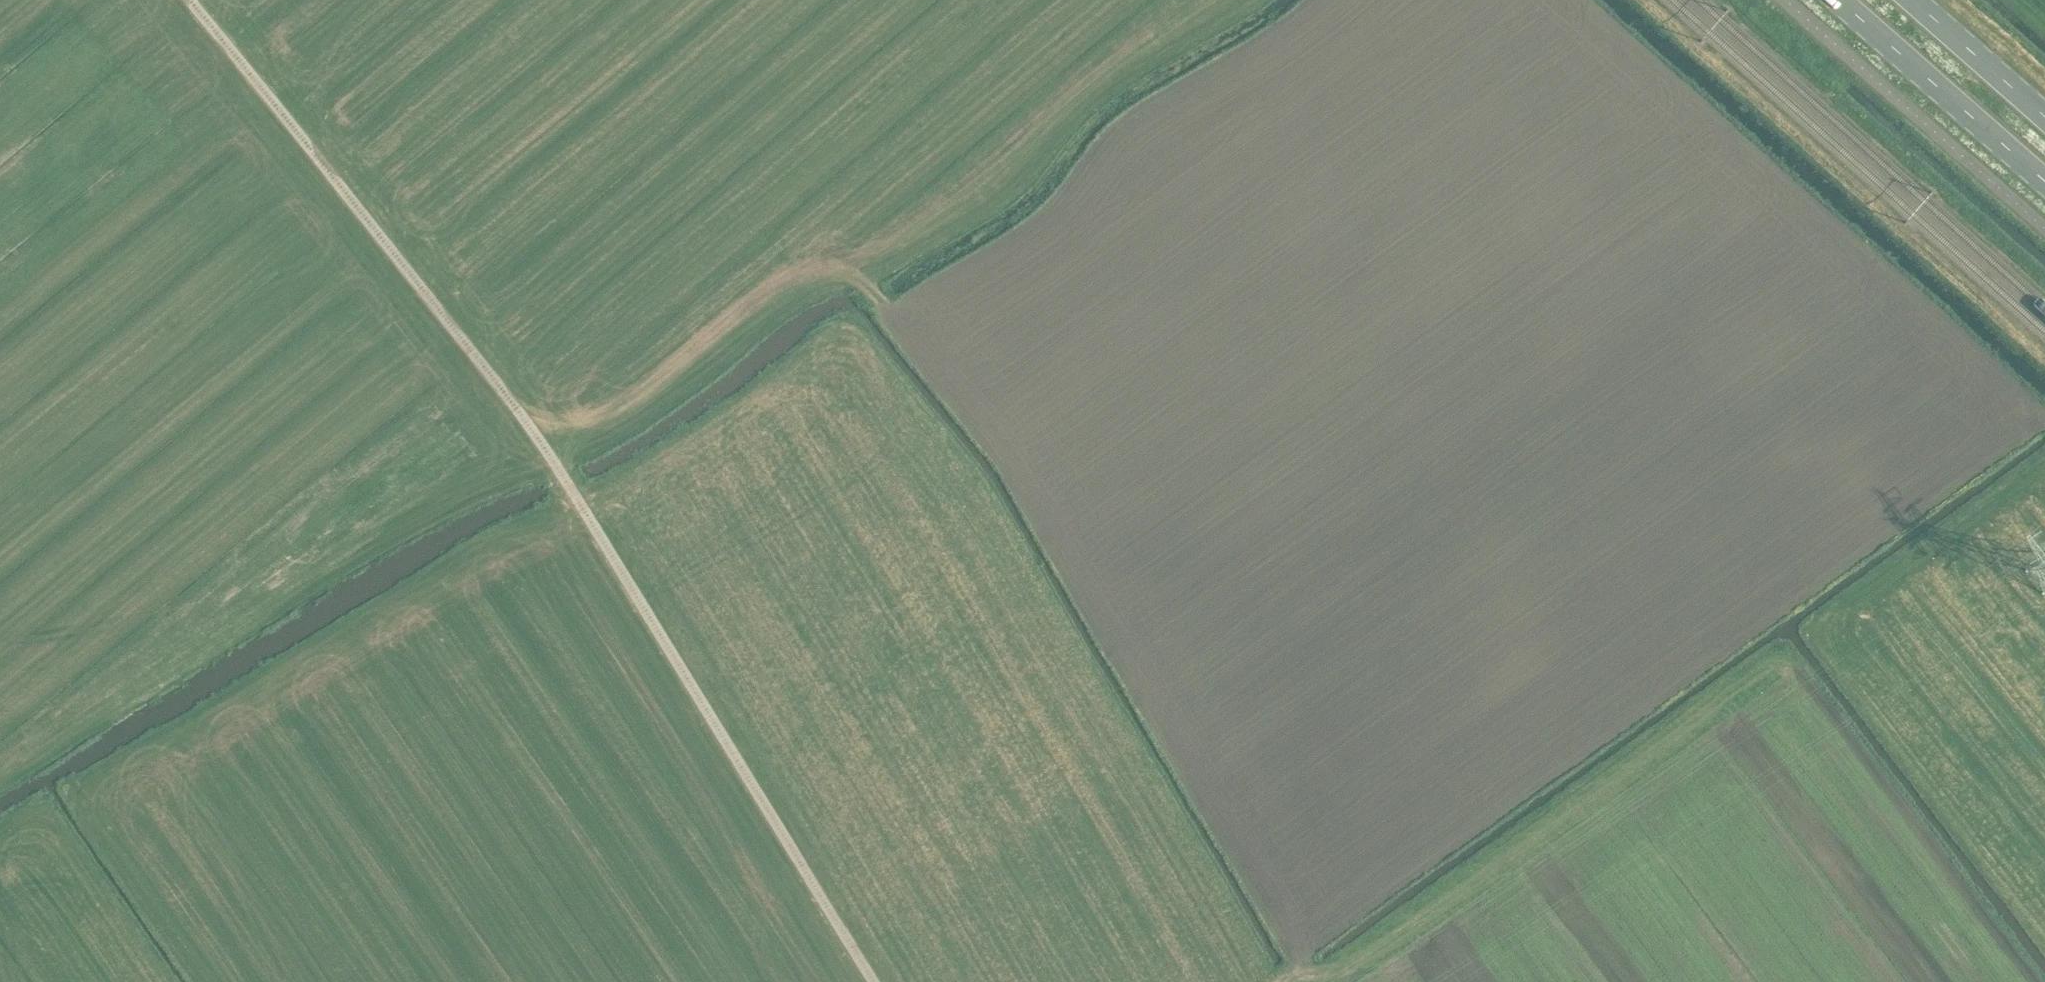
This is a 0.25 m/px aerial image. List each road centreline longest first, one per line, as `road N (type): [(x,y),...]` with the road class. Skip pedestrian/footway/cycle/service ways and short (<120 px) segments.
road 1 (track): [(189,0),(526,418),(877,981)]
road 2 (primary): [(1839,0),(2044,183)]
road 3 (primary): [(2044,115),(1914,0)]

